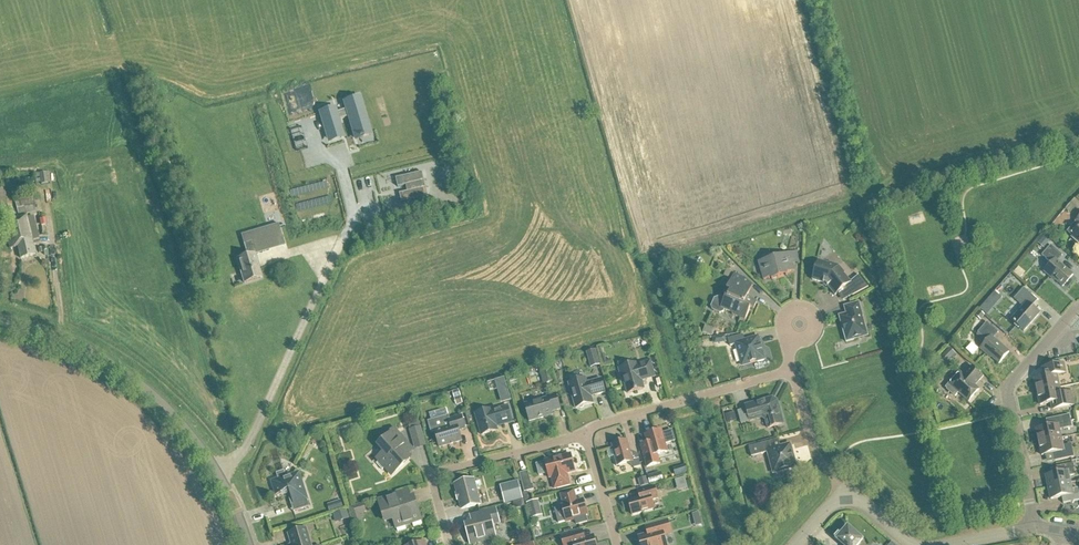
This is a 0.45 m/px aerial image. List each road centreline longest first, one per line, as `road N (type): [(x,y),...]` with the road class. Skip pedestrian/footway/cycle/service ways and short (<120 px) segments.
road 1 (unclassified): [(229,495),(187,431),(140,384),(80,346),(0,319)]
road 2 (unclassified): [(1078,310),(1006,392),(1035,530)]
road 3 (residential): [(449,544),(432,476),(585,434)]
road 4 (residential): [(585,434),(788,375)]
road 5 (residential): [(788,375),(816,455),(847,488)]

